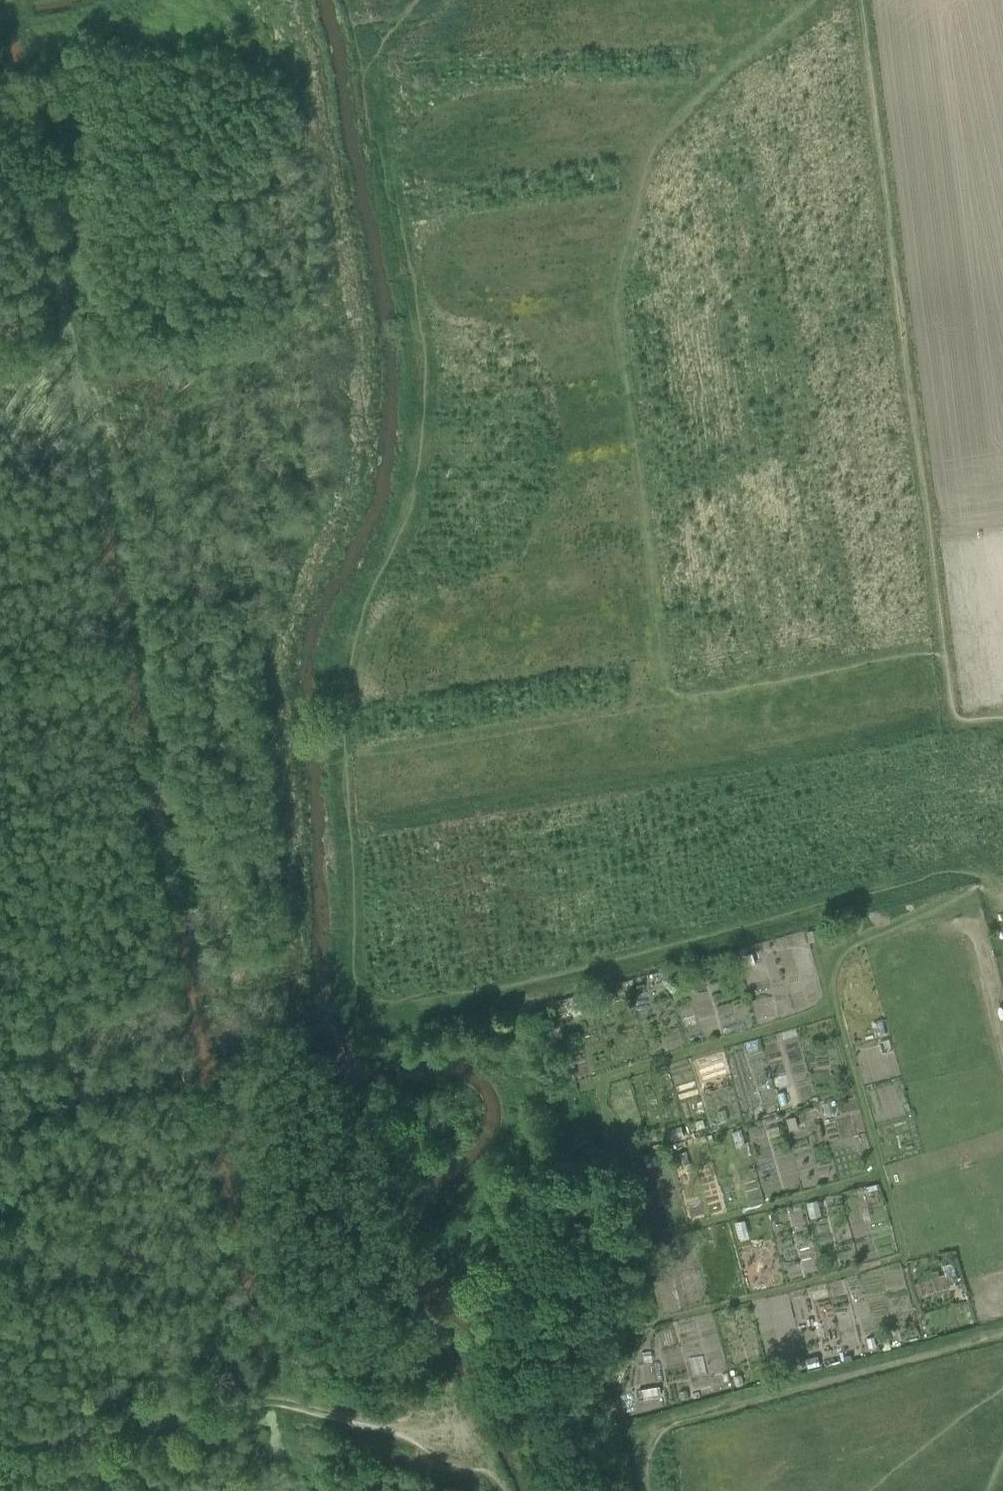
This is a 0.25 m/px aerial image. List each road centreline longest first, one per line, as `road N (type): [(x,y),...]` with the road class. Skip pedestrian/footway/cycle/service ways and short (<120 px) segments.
road 1 (track): [(1002,718),(954,726),(862,0)]
road 2 (track): [(0,1444),(233,1402),(426,1350)]

